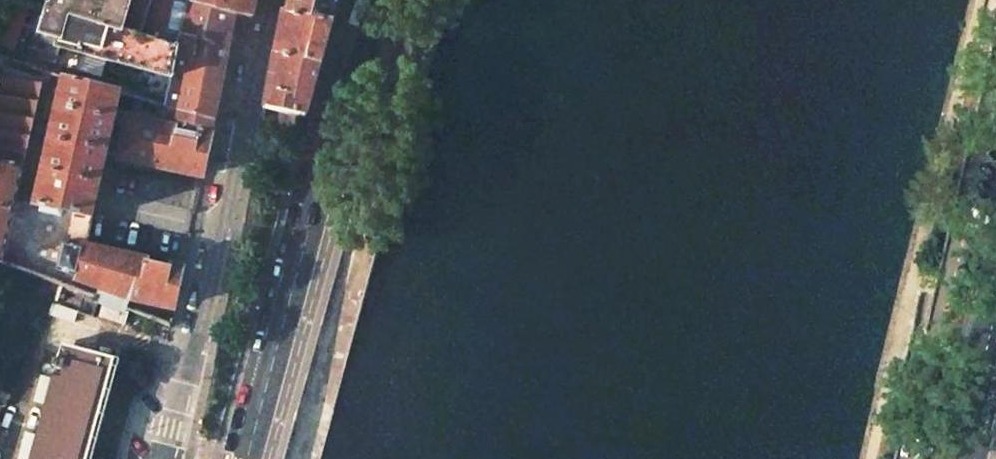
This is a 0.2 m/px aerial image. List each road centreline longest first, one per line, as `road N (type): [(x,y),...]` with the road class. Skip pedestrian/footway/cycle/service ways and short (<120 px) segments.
road 1 (primary): [(247,458),(376,0)]
road 2 (residential): [(270,0),(164,458)]

